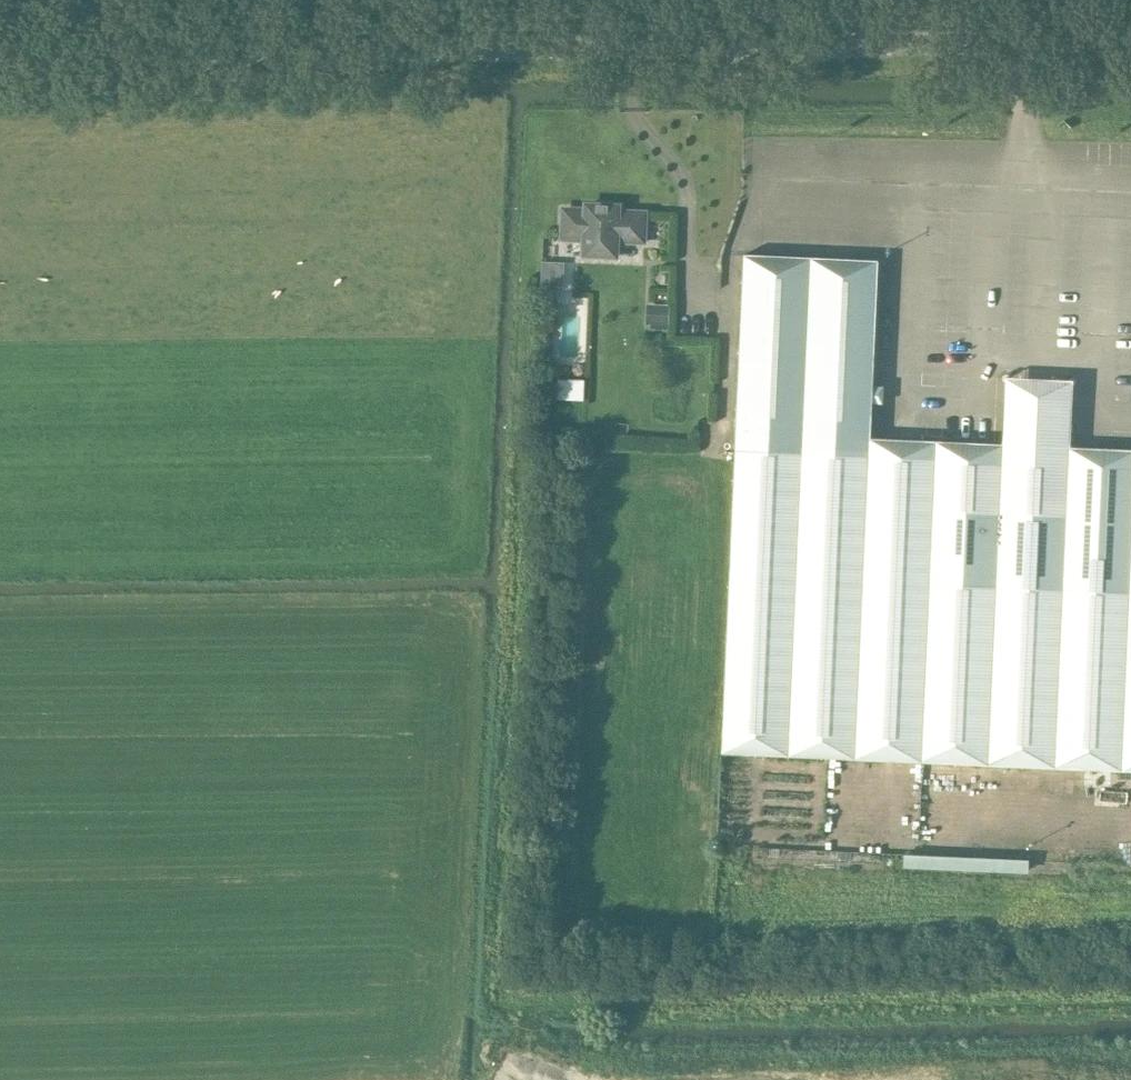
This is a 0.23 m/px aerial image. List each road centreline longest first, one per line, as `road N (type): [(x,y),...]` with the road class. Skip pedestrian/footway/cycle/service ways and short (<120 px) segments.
road 1 (unclassified): [(1130,43),(0,52)]

